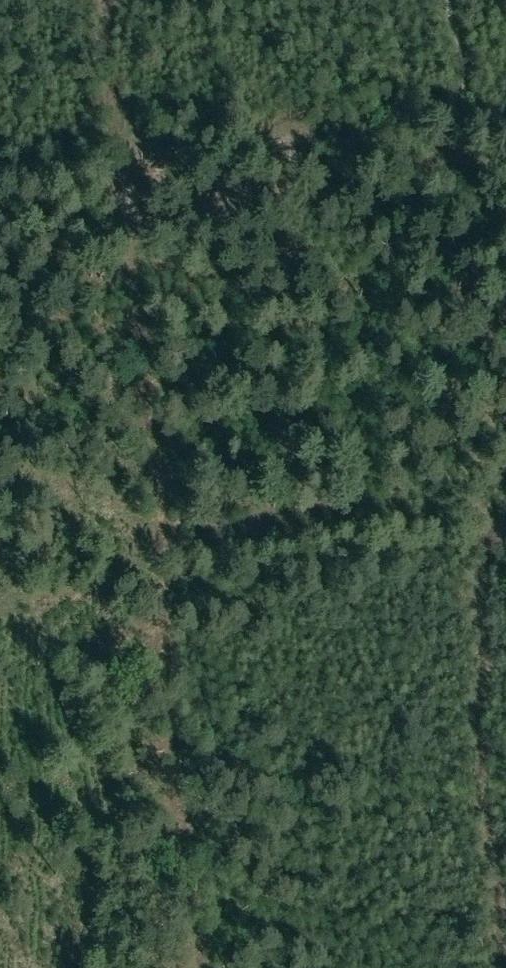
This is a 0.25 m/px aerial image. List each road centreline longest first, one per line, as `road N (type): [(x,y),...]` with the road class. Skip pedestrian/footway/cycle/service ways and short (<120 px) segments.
road 1 (track): [(505,171),(467,109),(476,51),(459,0)]

